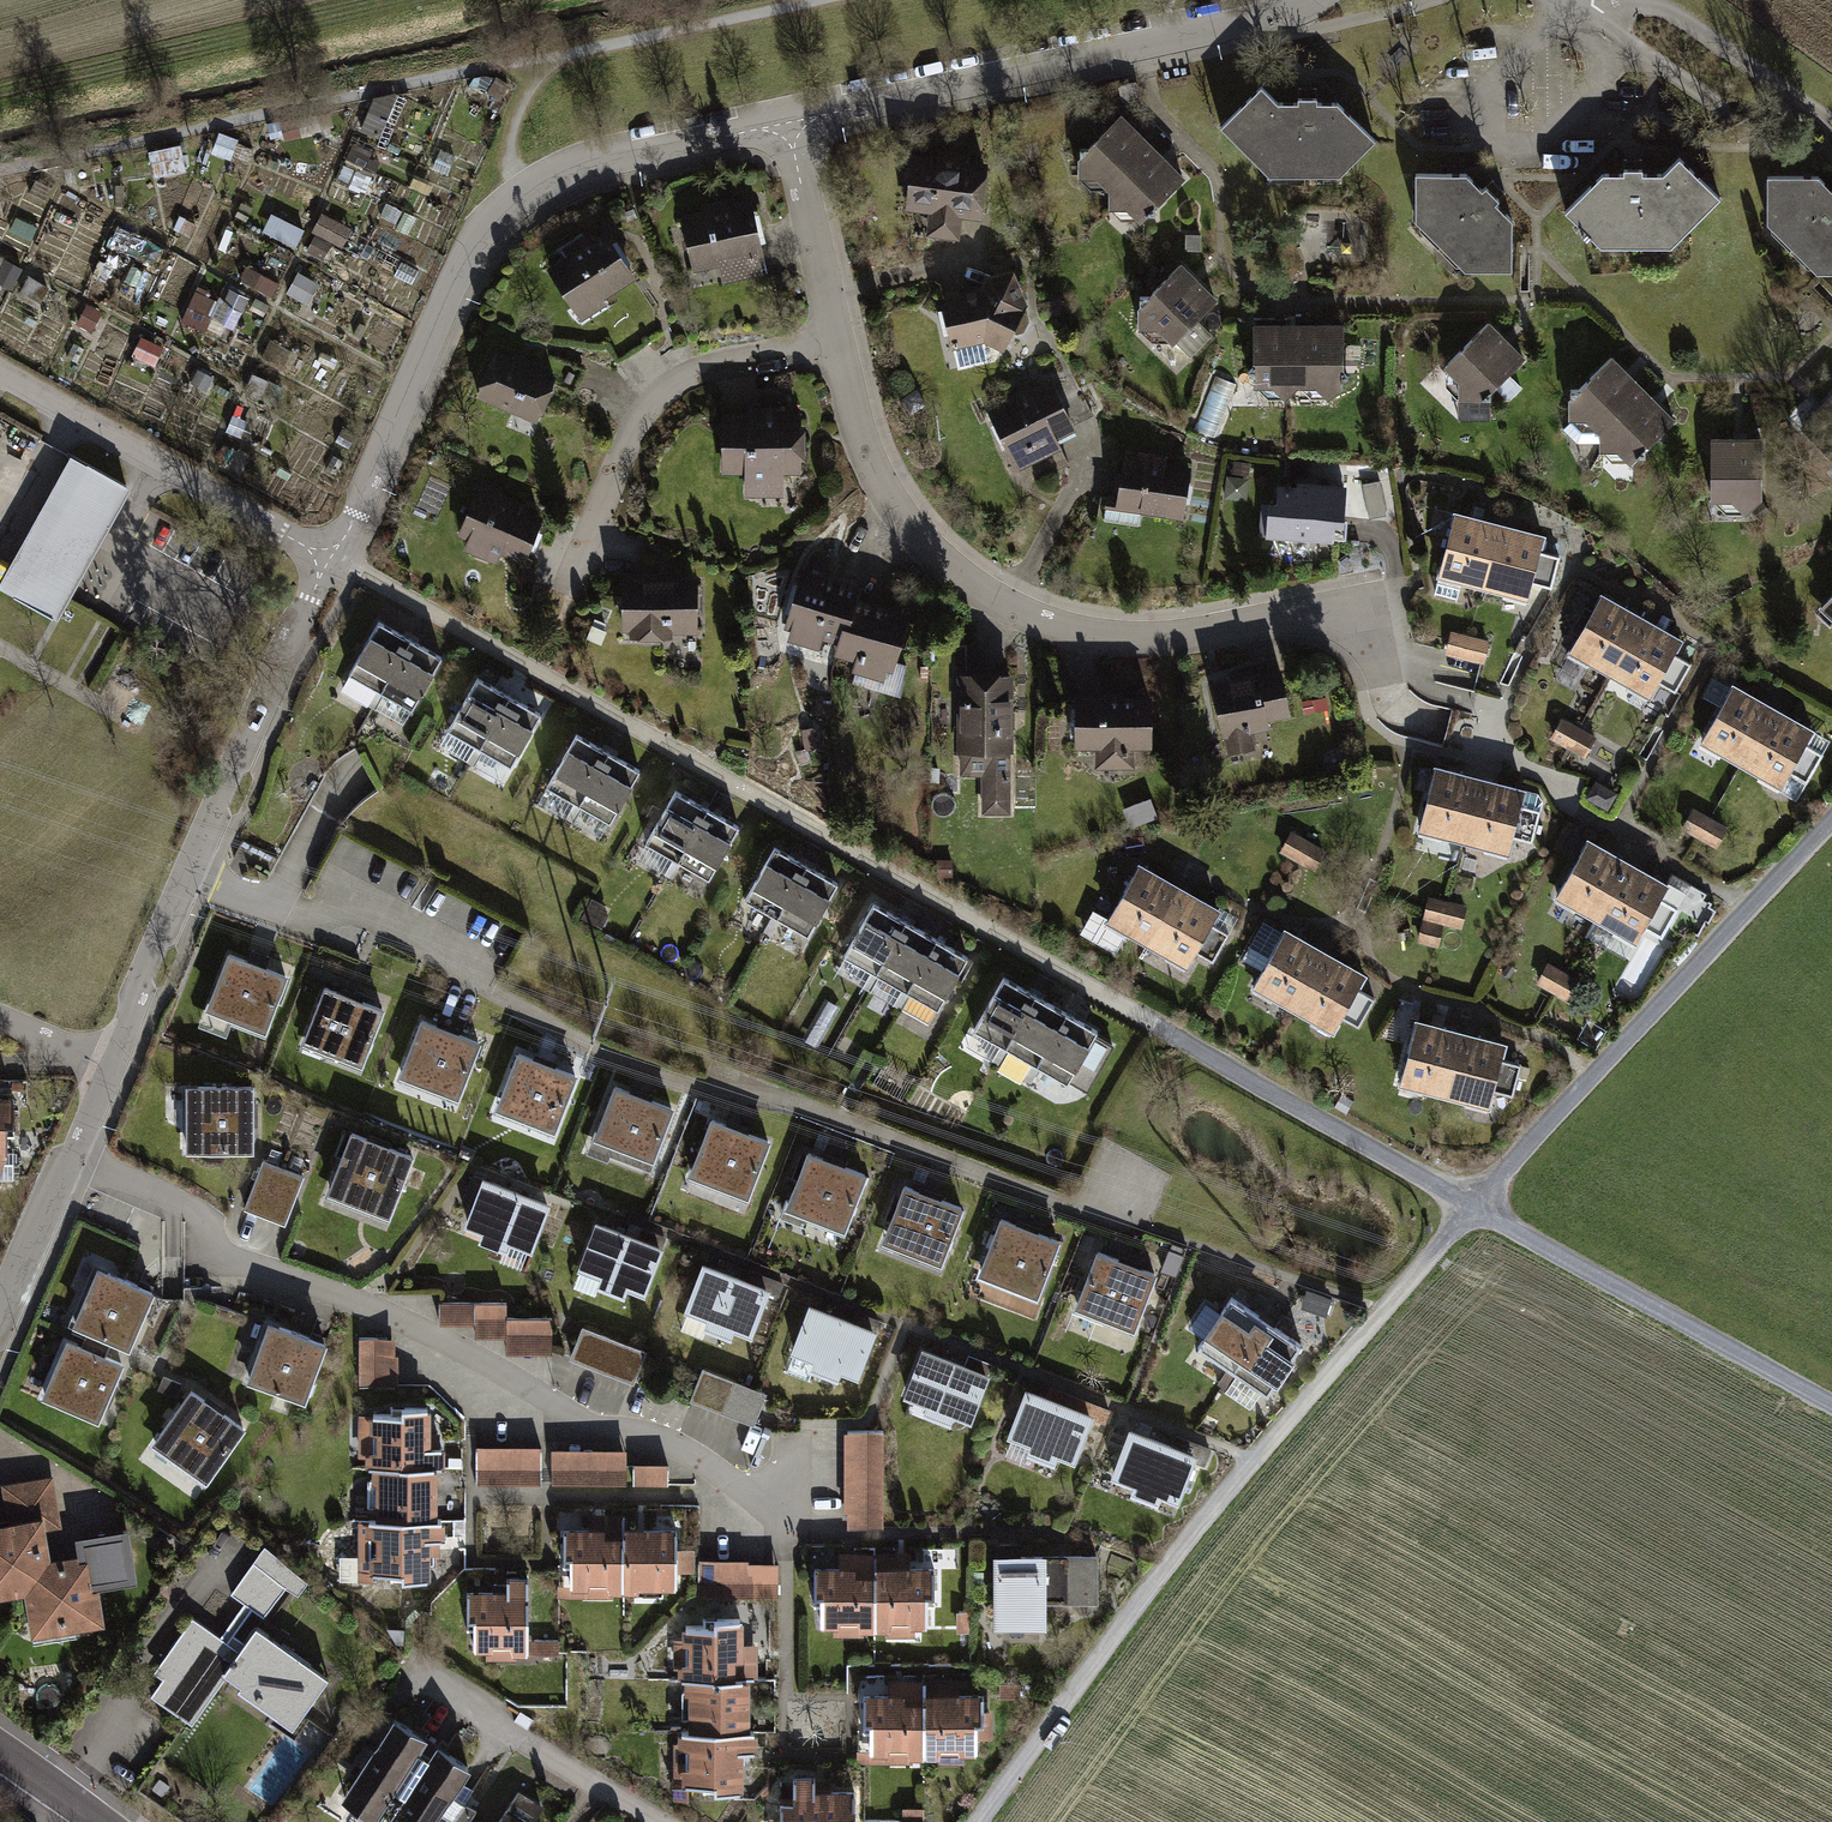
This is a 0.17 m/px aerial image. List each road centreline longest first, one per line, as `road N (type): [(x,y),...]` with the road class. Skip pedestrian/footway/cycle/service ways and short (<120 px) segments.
road 1 (residential): [(1478,1205),(332,558)]
road 2 (residential): [(180,879),(308,912),(370,918),(612,1056),(672,1082),(803,1109),(1098,1217),(1117,1214)]
road 3 (residential): [(65,1159),(193,1213),(216,1255),(382,1308),(590,1435),(672,1447),(777,1512),(798,1534)]
road 4 (residential): [(1478,1205),(1256,1465),(984,1821)]
road 5 (residential): [(837,341),(867,451),(902,526),(959,581),(1031,621),(1092,640),(1191,642),(1361,615)]
road 6 (residential): [(788,123),(577,166),(516,195),(462,263),(332,558)]
road 7 (residential): [(1321,0),(1269,20),(788,123)]
road 8 (track): [(1478,1205),(1831,832)]
road 9 (track): [(1478,1205),(1831,1409)]
road 10 (residential): [(837,341),(696,369),(664,395),(639,423),(572,591)]
road 11 (residential): [(332,558),(0,370)]
road 12 (residential): [(332,558),(180,879)]
road 13 (residential): [(788,123),(837,341)]
road 14 (residential): [(180,879),(106,1062)]
road 15 (residential): [(65,1159),(0,1307)]
road 16 (tertiary): [(99,1821),(0,1753)]

